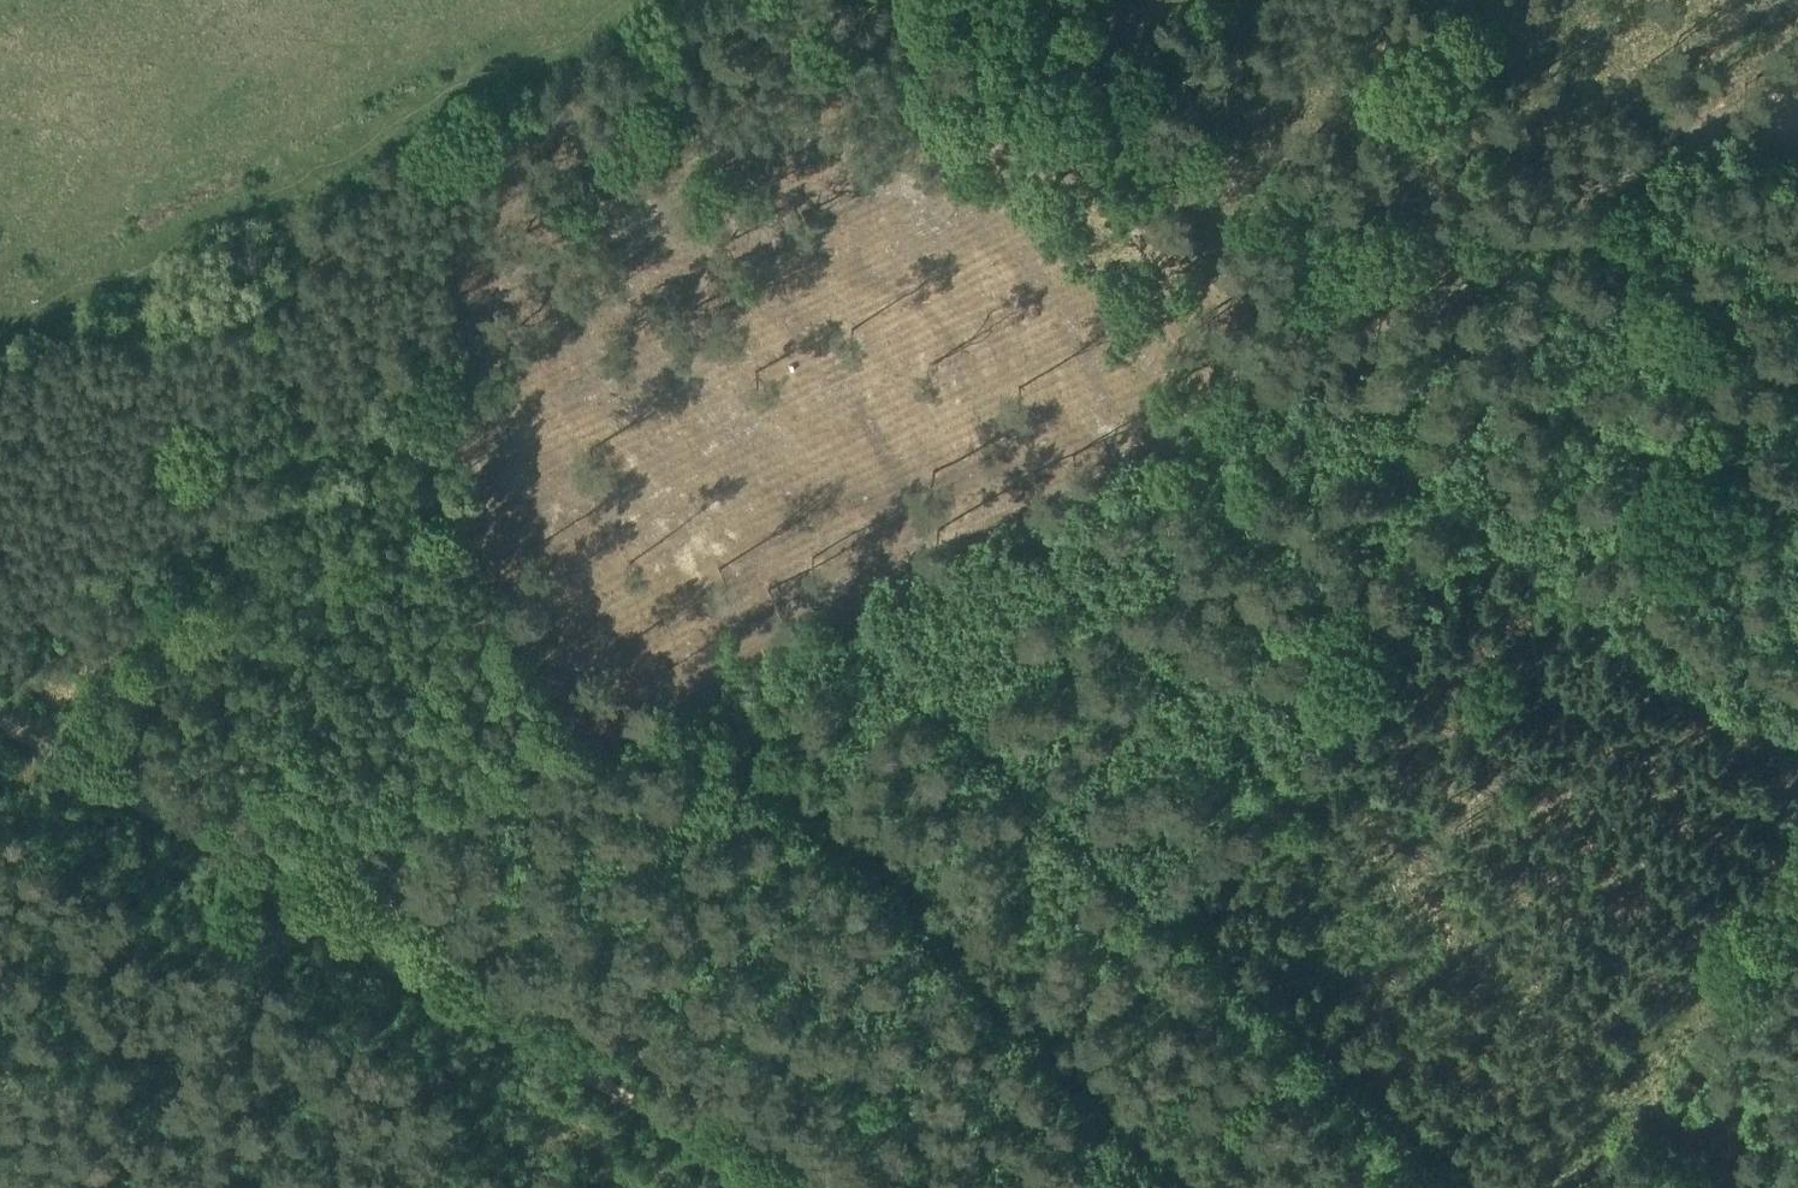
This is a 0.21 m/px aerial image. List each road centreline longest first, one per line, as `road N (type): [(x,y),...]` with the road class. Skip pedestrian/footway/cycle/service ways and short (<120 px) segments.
road 1 (track): [(742,1187),(0,722)]
road 2 (track): [(1751,121),(1231,403)]

